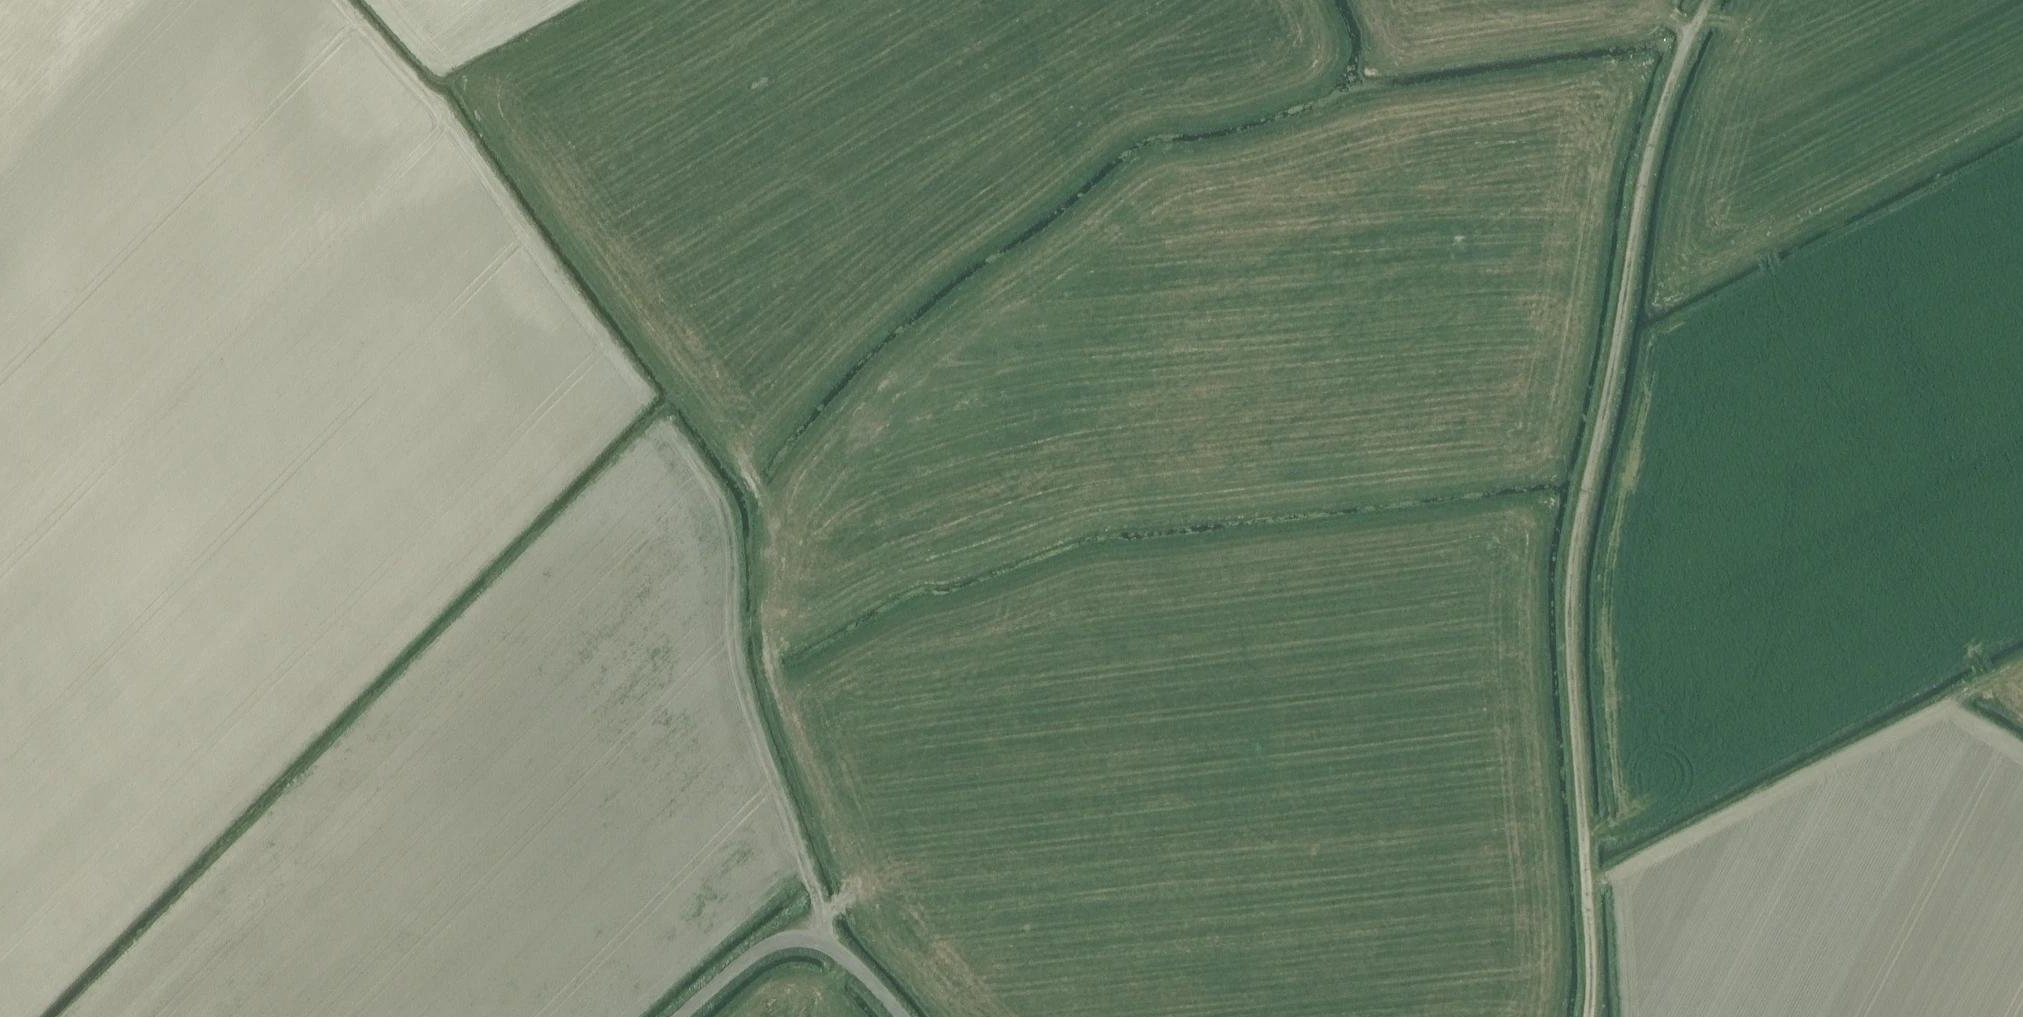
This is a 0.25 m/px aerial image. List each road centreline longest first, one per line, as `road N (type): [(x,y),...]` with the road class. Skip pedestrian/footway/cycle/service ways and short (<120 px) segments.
road 1 (track): [(1589,1016),(1572,562),(1645,161),(1683,52),(1711,0)]
road 2 (track): [(899,1016),(833,949),(792,938),(739,963),(680,1016)]

